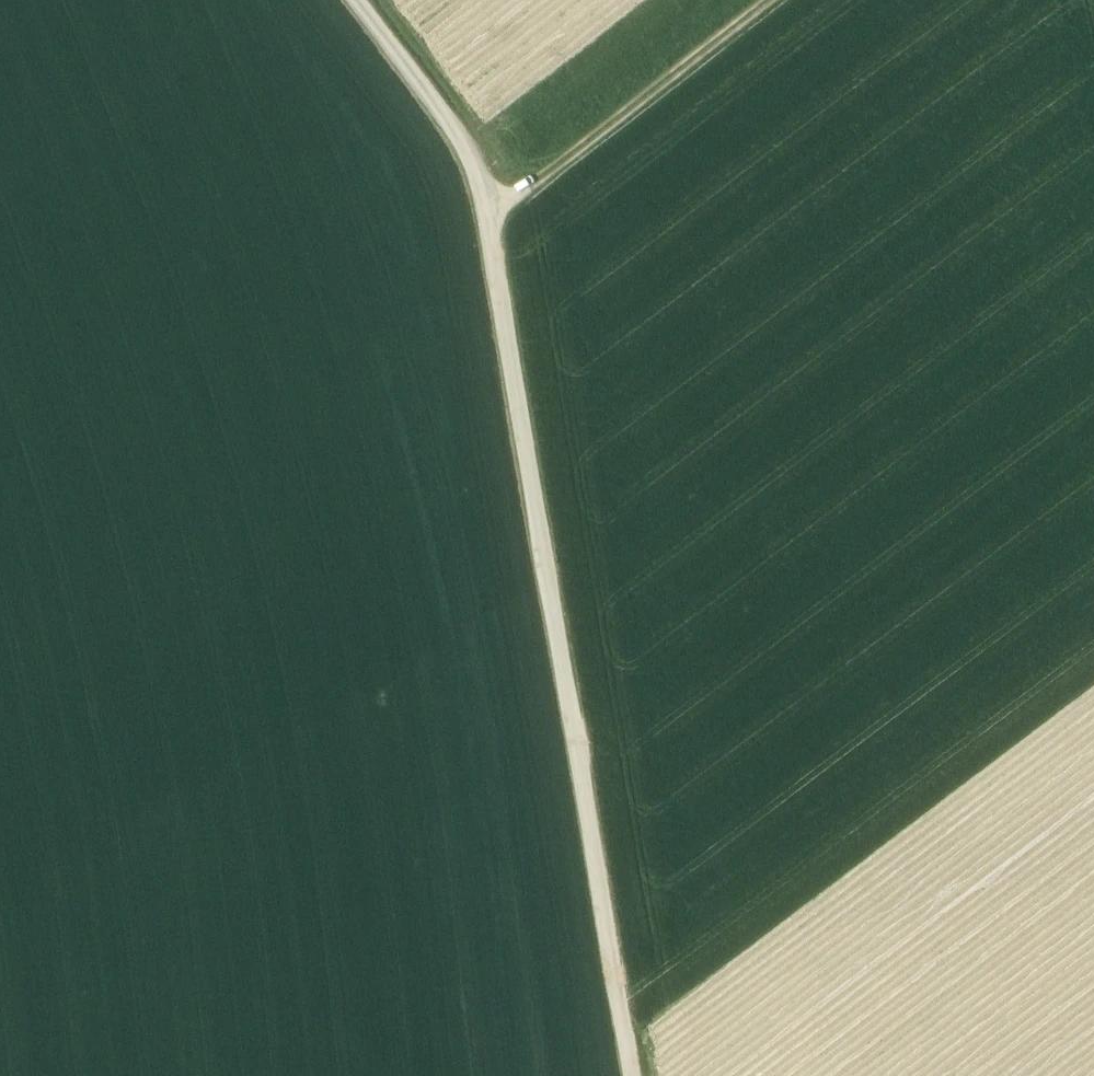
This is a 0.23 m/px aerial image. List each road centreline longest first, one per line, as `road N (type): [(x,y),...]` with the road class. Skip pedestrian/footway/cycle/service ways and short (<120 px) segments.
road 1 (track): [(0,929),(557,594)]
road 2 (track): [(557,594),(639,1075)]
road 3 (track): [(498,203),(498,272),(557,594)]
road 4 (track): [(498,203),(533,187),(782,0)]
road 5 (track): [(350,0),(498,203)]

